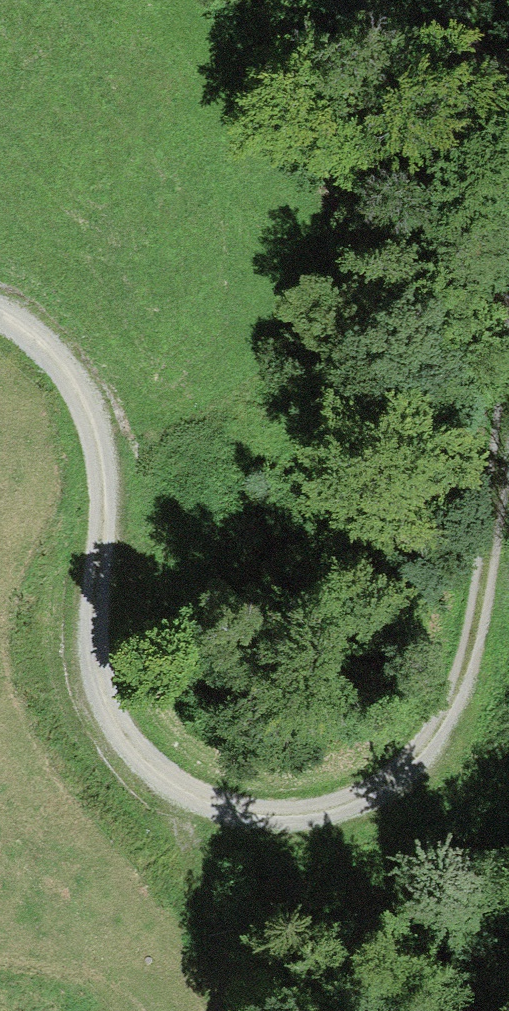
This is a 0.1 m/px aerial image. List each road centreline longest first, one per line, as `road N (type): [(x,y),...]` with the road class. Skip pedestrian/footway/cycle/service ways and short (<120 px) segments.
road 1 (track): [(0,316),(39,336),(82,391),(107,496),(96,626),(109,701),(171,780),(223,803),(274,814),(336,804),(394,776),(438,723),(470,648),(508,392)]
road 2 (track): [(246,1010),(134,740)]

